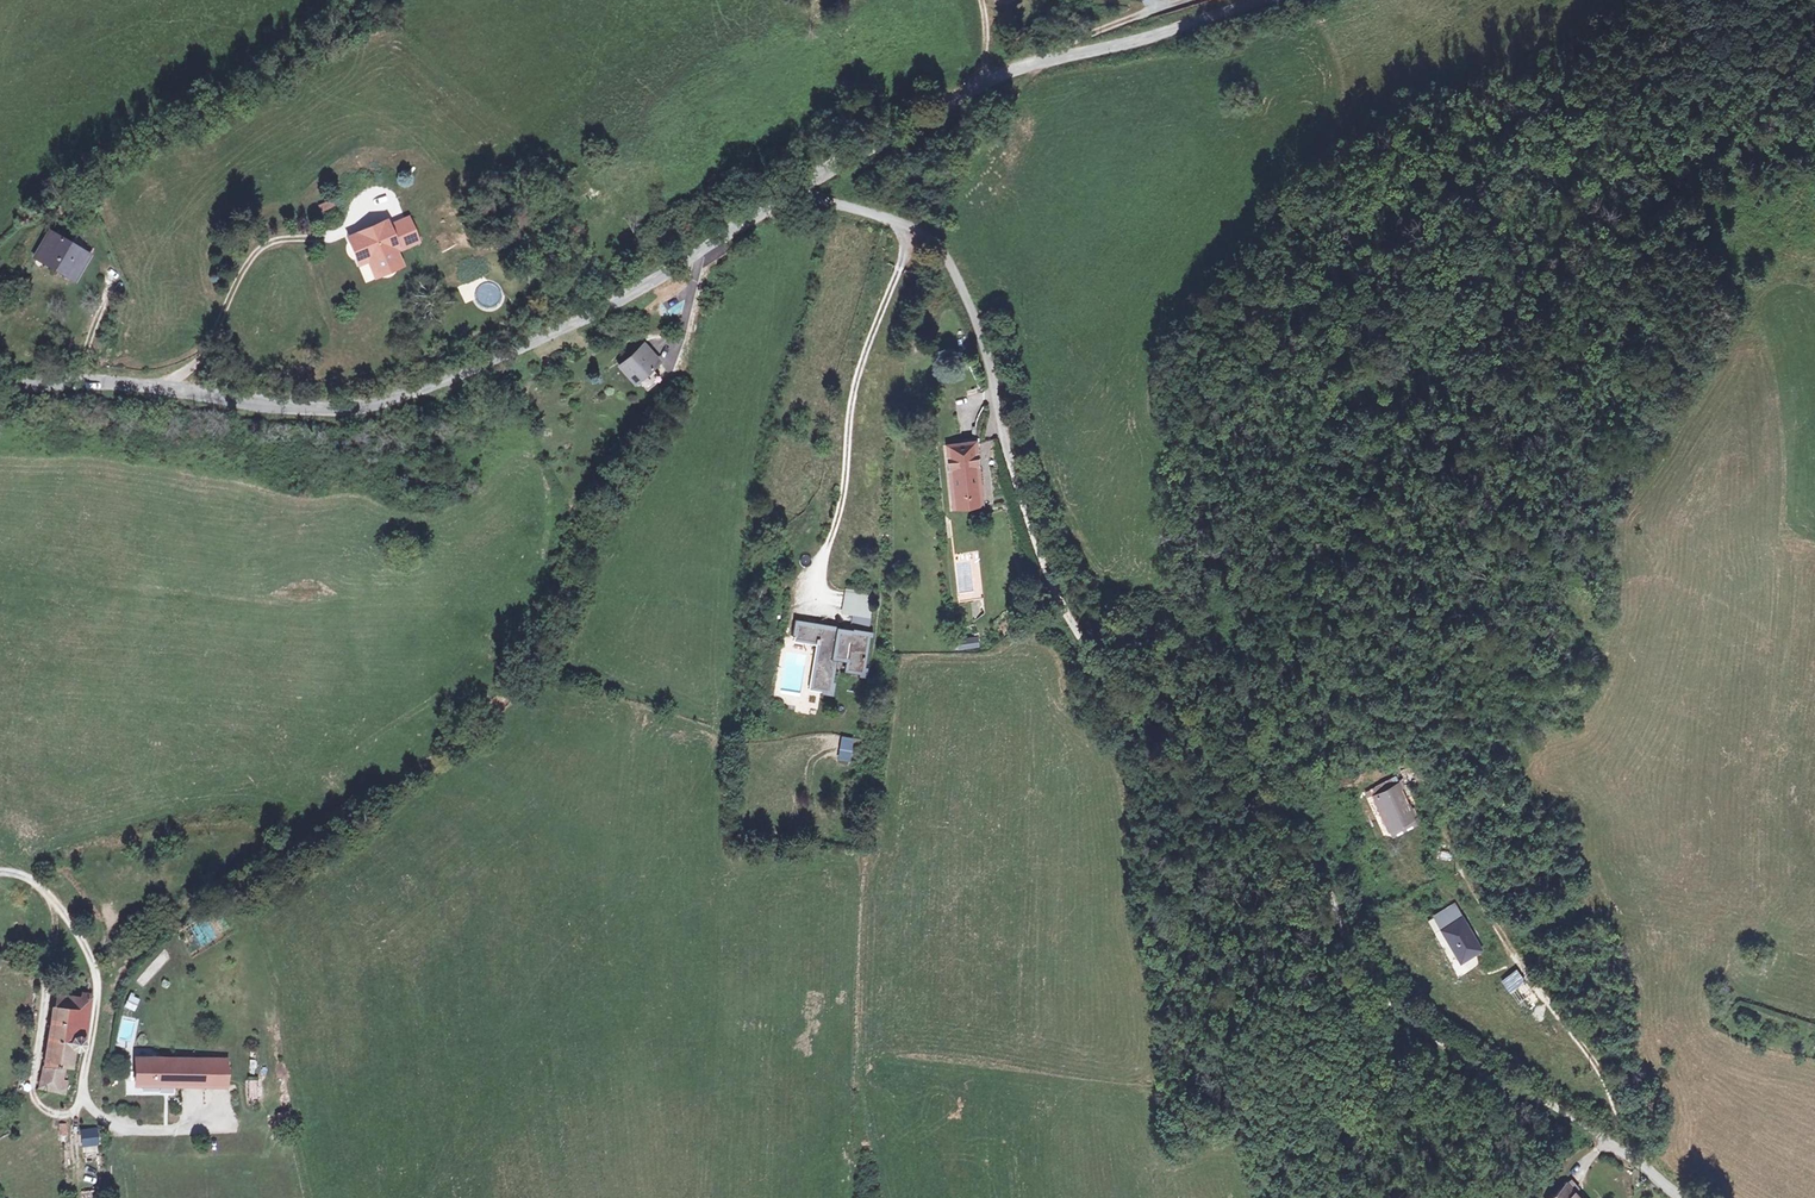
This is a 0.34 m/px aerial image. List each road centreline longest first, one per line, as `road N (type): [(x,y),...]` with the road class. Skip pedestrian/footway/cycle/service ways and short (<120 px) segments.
road 1 (unclassified): [(1690,1197),(1402,1014),(1291,833),(1243,777),(1077,641),(1017,489),(977,324),(944,255),(909,225),(795,191)]
road 2 (unclassified): [(0,392),(92,383),(313,412),(356,408),(441,383),(585,319),(795,191)]
road 3 (unclassified): [(795,191),(1007,73),(1270,0)]
road 4 (track): [(1456,856),(1597,1065),(1622,1149)]

